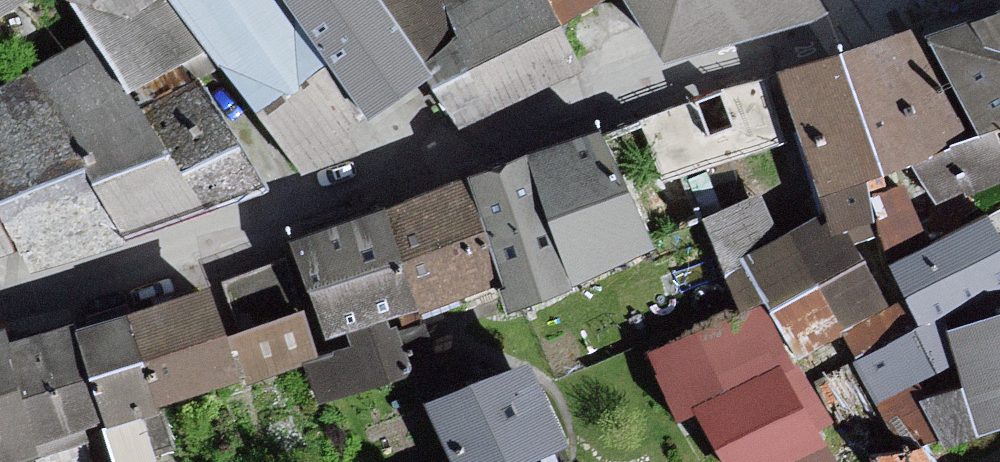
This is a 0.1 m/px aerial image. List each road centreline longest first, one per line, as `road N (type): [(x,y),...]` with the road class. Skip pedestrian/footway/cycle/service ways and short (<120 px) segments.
road 1 (residential): [(0,302),(817,29)]

